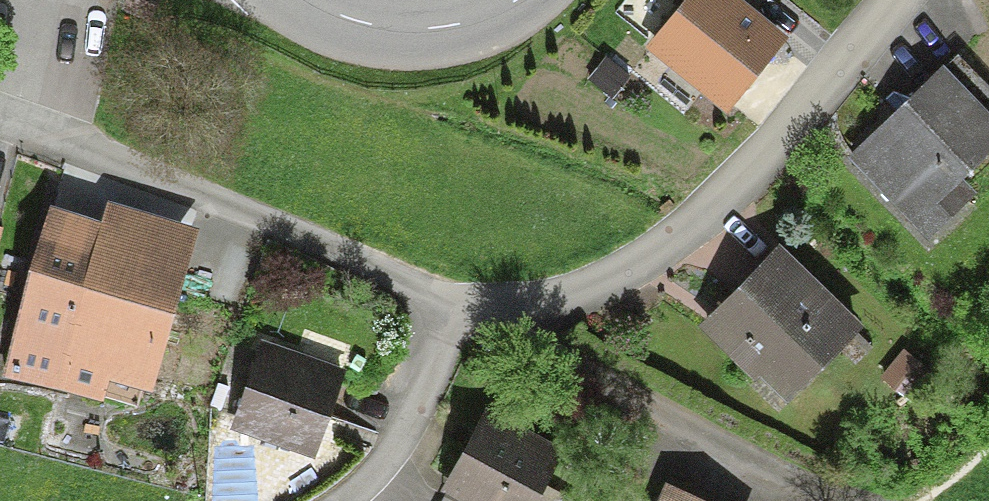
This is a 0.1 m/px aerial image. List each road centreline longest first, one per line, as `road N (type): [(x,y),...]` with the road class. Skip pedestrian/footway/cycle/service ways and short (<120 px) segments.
road 1 (residential): [(905,0),(723,202),(595,292),(505,333)]
road 2 (residential): [(0,108),(459,312)]
road 3 (residential): [(505,333),(860,500)]
road 4 (residential): [(459,312),(365,482),(337,500)]
road 5 (tertiary): [(311,0),(395,29),(454,26),(511,0)]

